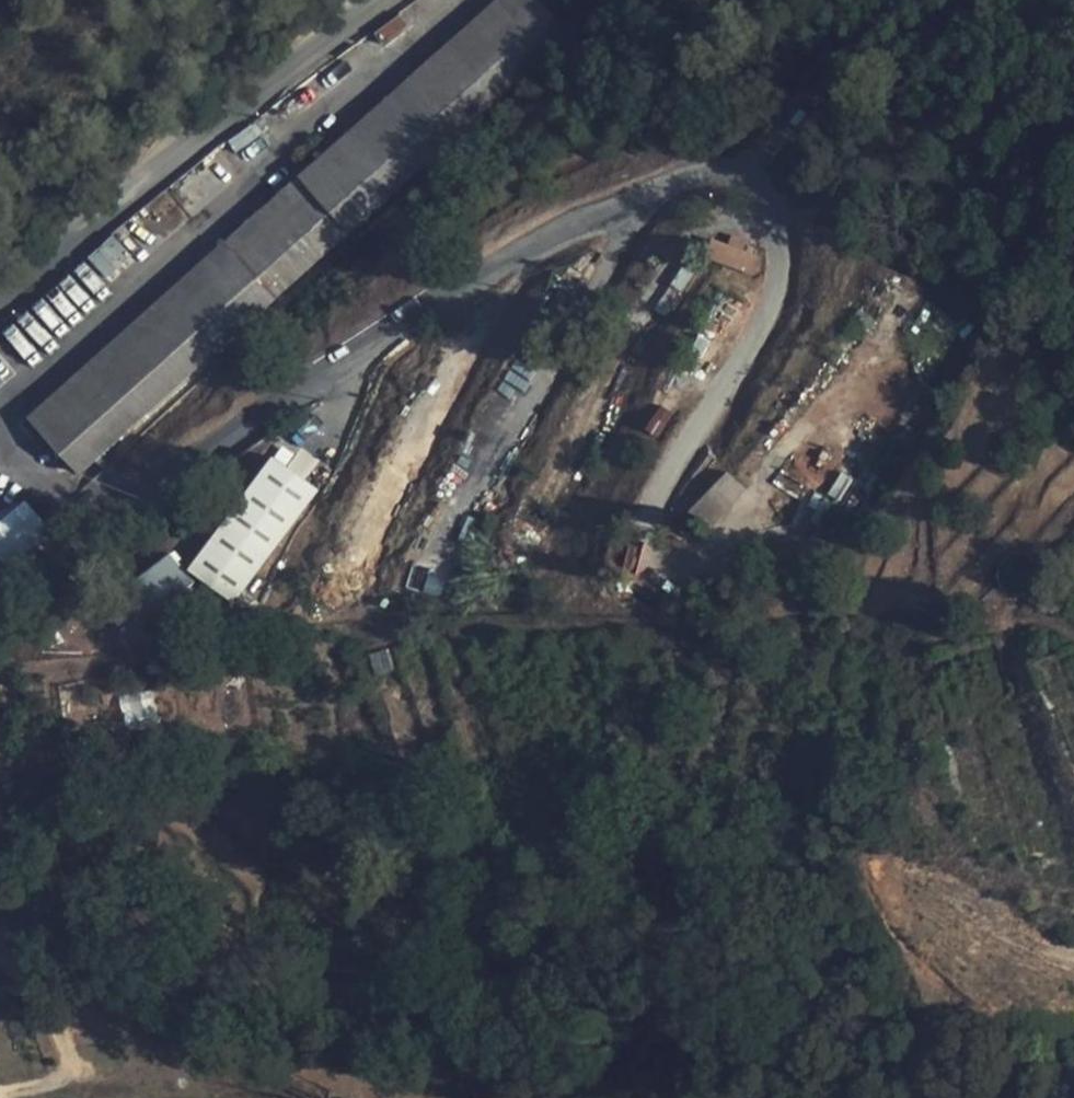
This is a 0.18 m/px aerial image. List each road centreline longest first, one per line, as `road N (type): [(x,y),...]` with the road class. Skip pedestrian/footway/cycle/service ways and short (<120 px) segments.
road 1 (unclassified): [(0,298),(383,0)]

